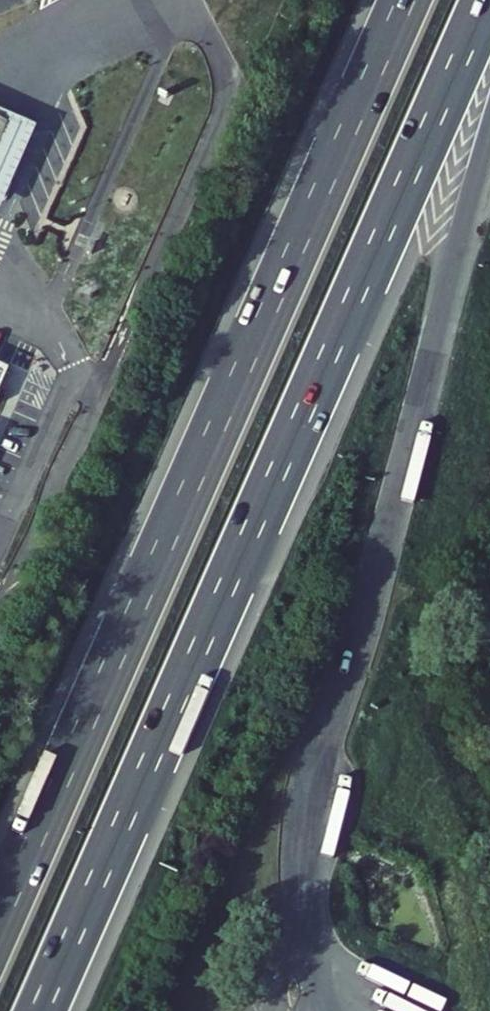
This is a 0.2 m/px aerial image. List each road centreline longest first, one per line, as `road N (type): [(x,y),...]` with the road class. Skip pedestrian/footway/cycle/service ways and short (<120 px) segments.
road 1 (motorway): [(40,1010),(487,0)]
road 2 (motorway): [(407,0),(0,921)]
road 3 (motorway): [(309,932),(316,755),(426,387),(489,137)]

